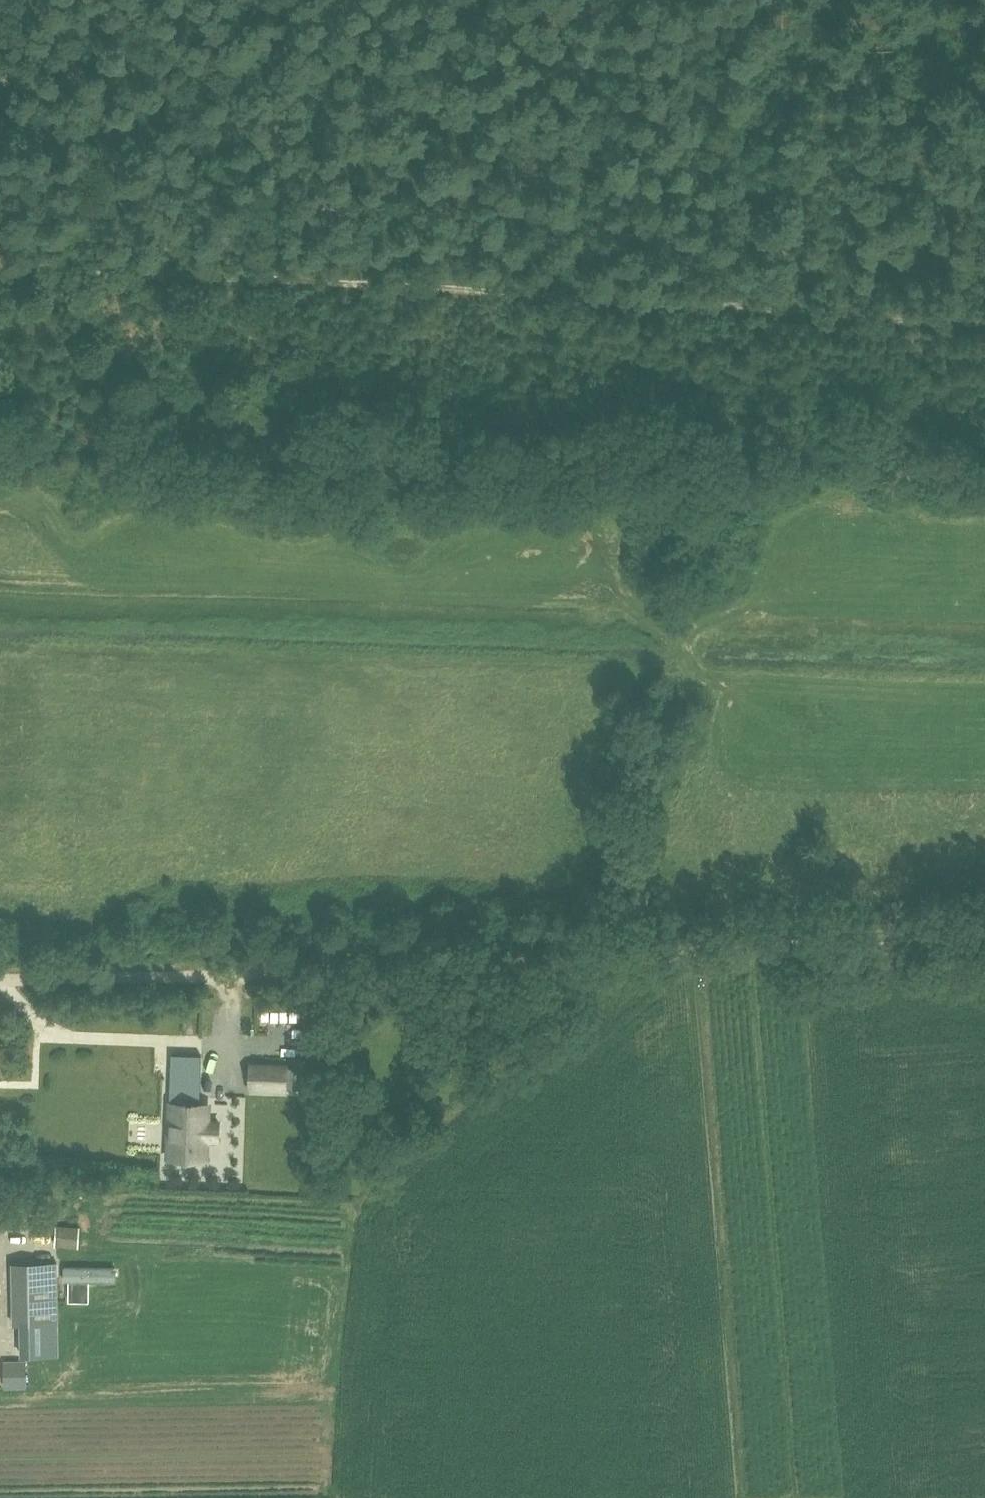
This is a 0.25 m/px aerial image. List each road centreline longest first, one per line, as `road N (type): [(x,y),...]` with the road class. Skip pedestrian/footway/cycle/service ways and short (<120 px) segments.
road 1 (track): [(0,978),(231,974),(984,933)]

